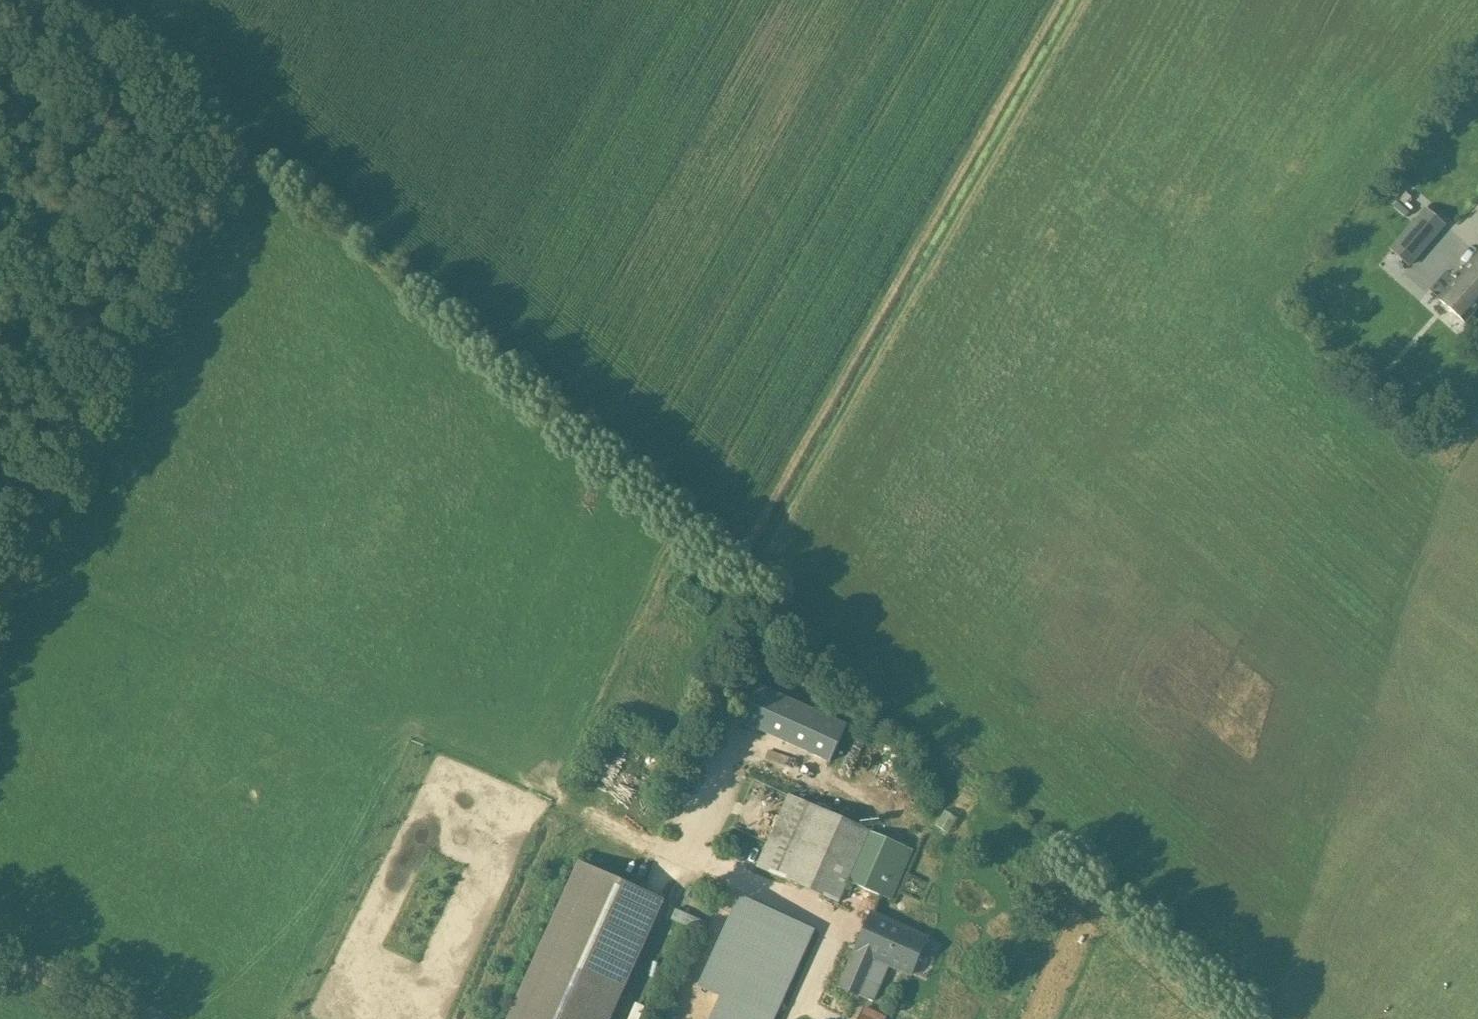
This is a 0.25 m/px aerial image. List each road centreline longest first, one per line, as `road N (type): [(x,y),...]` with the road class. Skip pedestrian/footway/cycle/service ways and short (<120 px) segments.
road 1 (unclassified): [(0,957),(149,1018)]

